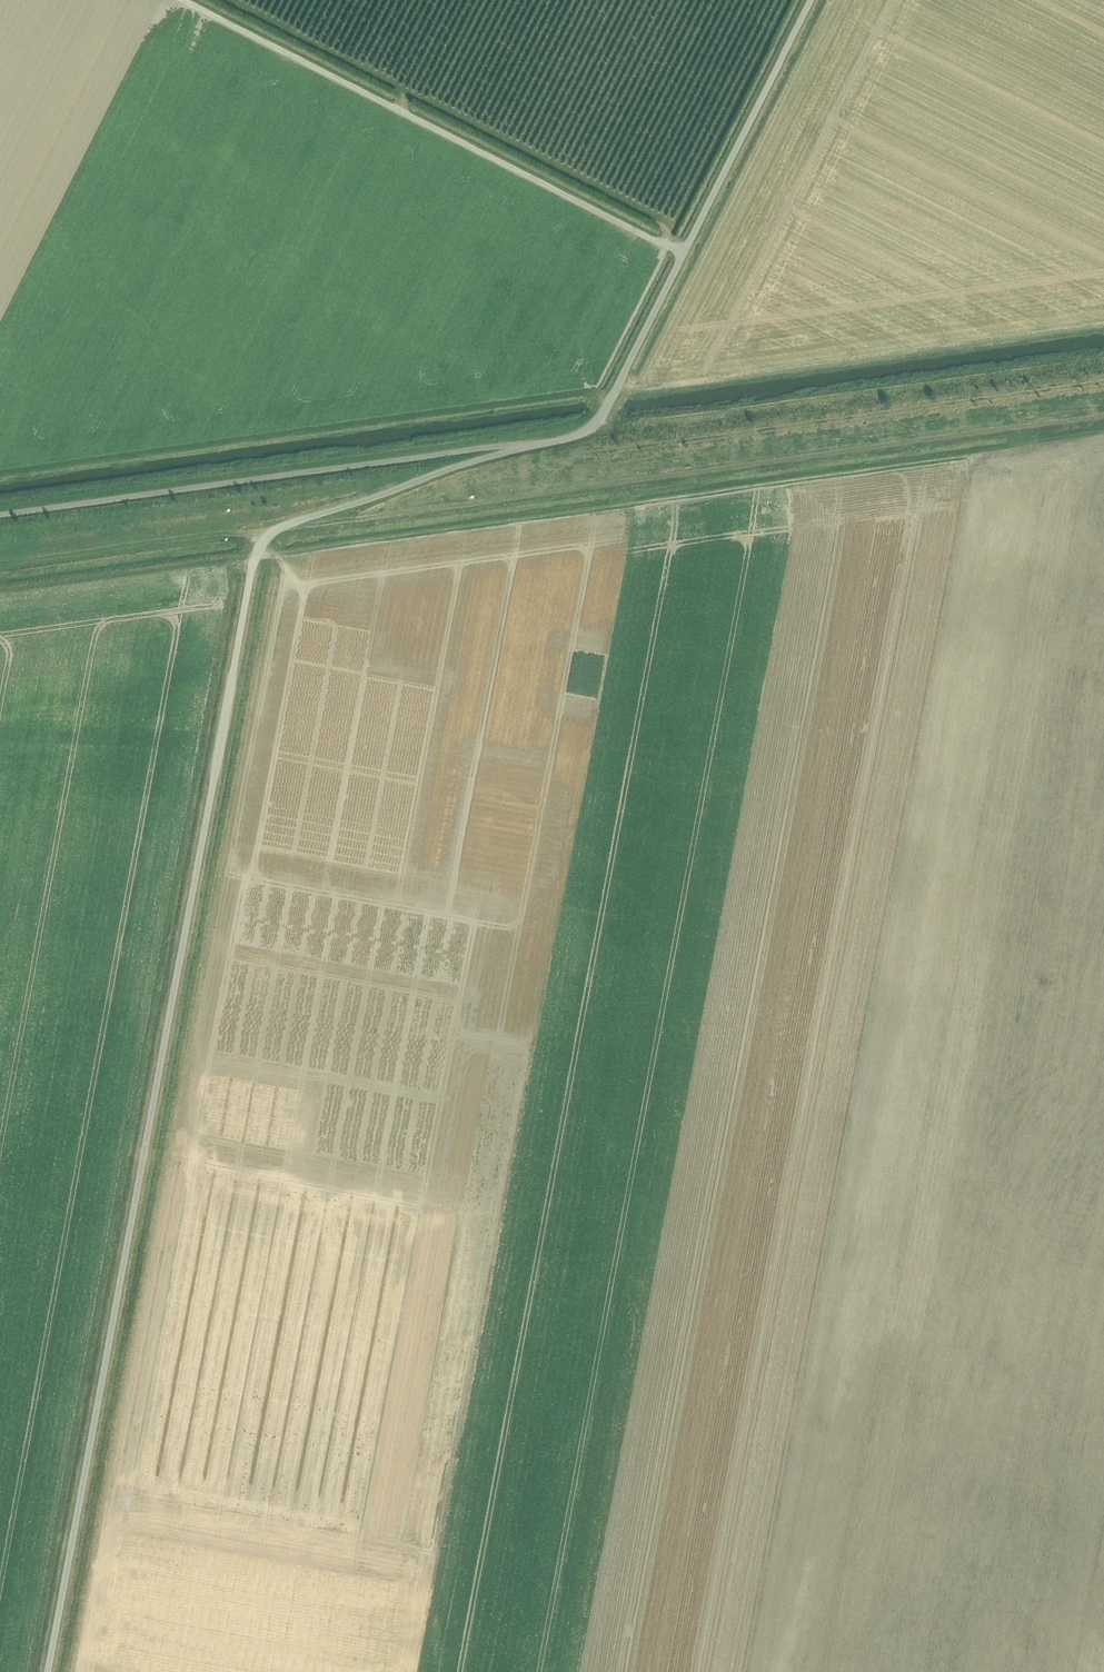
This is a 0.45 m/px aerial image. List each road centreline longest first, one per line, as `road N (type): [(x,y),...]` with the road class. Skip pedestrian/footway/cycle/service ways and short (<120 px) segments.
road 1 (unclassified): [(48,1671),(258,551),(285,526),(516,449)]
road 2 (track): [(1103,412),(449,510),(0,567)]
road 3 (unclassified): [(682,252),(255,46),(181,0)]
road 4 (unclassified): [(516,449),(0,517)]
road 5 (unclassified): [(682,252),(811,0)]
road 6 (unclassified): [(516,449),(566,440),(593,425),(682,252)]

